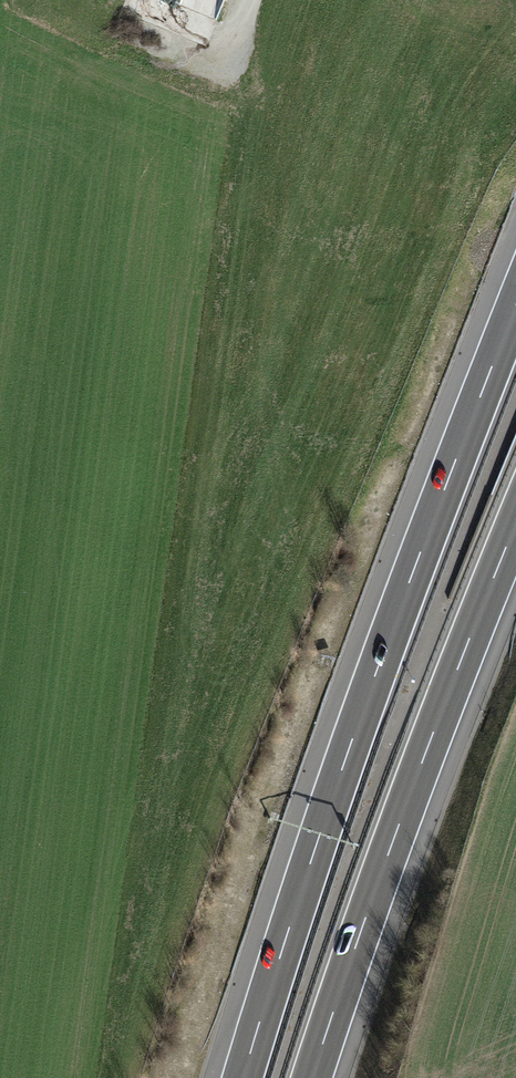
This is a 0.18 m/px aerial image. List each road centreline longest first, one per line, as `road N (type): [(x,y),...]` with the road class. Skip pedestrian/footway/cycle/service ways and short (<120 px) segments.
road 1 (motorway): [(515,310),(377,666),(241,1077)]
road 2 (motorway): [(313,1077),(515,526)]

